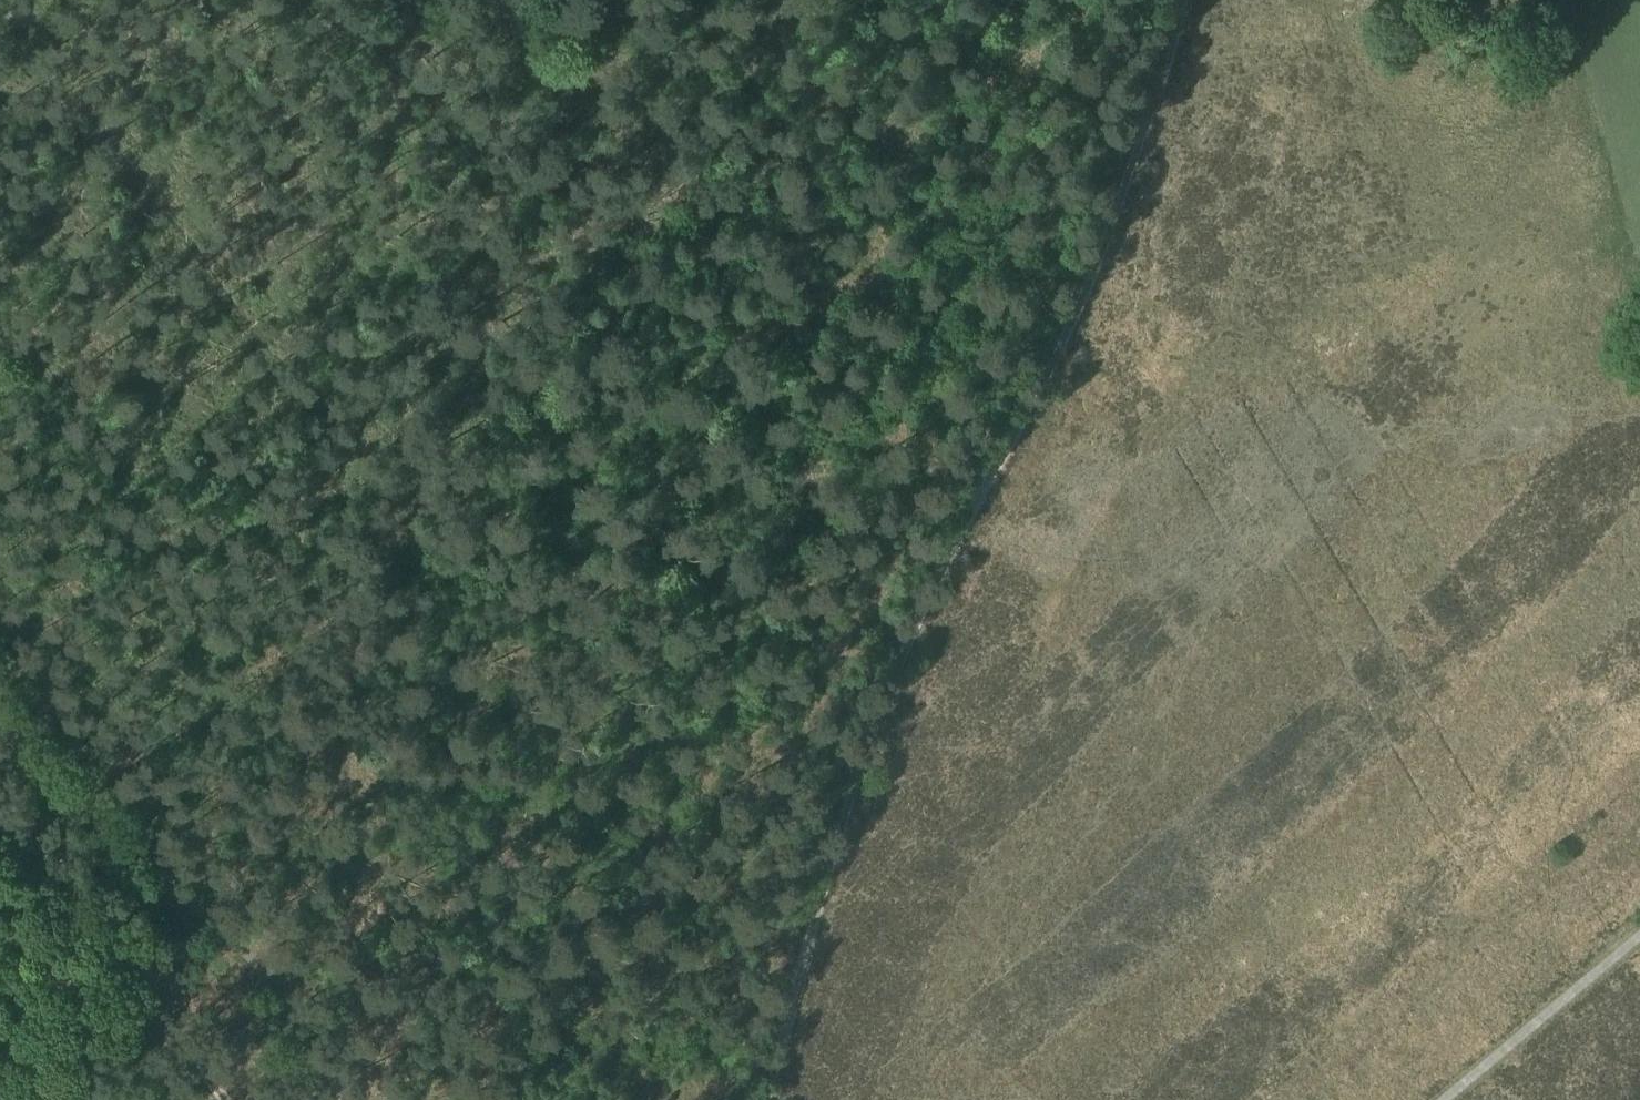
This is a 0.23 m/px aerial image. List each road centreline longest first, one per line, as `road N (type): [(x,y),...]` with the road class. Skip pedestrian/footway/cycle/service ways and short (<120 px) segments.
road 1 (track): [(1180,0),(1154,93),(1064,332),(889,683),(836,838),(766,1099)]
road 2 (track): [(0,834),(223,1099)]

